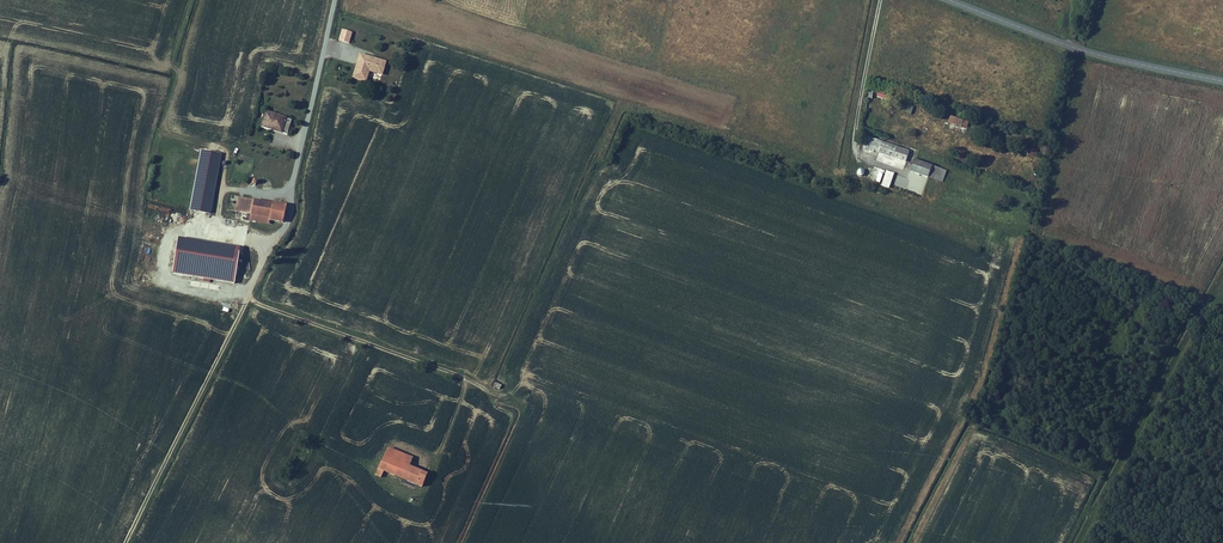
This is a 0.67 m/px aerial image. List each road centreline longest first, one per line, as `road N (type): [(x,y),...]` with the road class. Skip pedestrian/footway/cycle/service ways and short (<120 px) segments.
road 1 (track): [(125,542),(287,224),(292,186)]
road 2 (tertiary): [(950,0),(1083,50),(1222,81)]
road 3 (unclassified): [(292,186),(335,0)]
road 4 (track): [(880,0),(855,132)]

